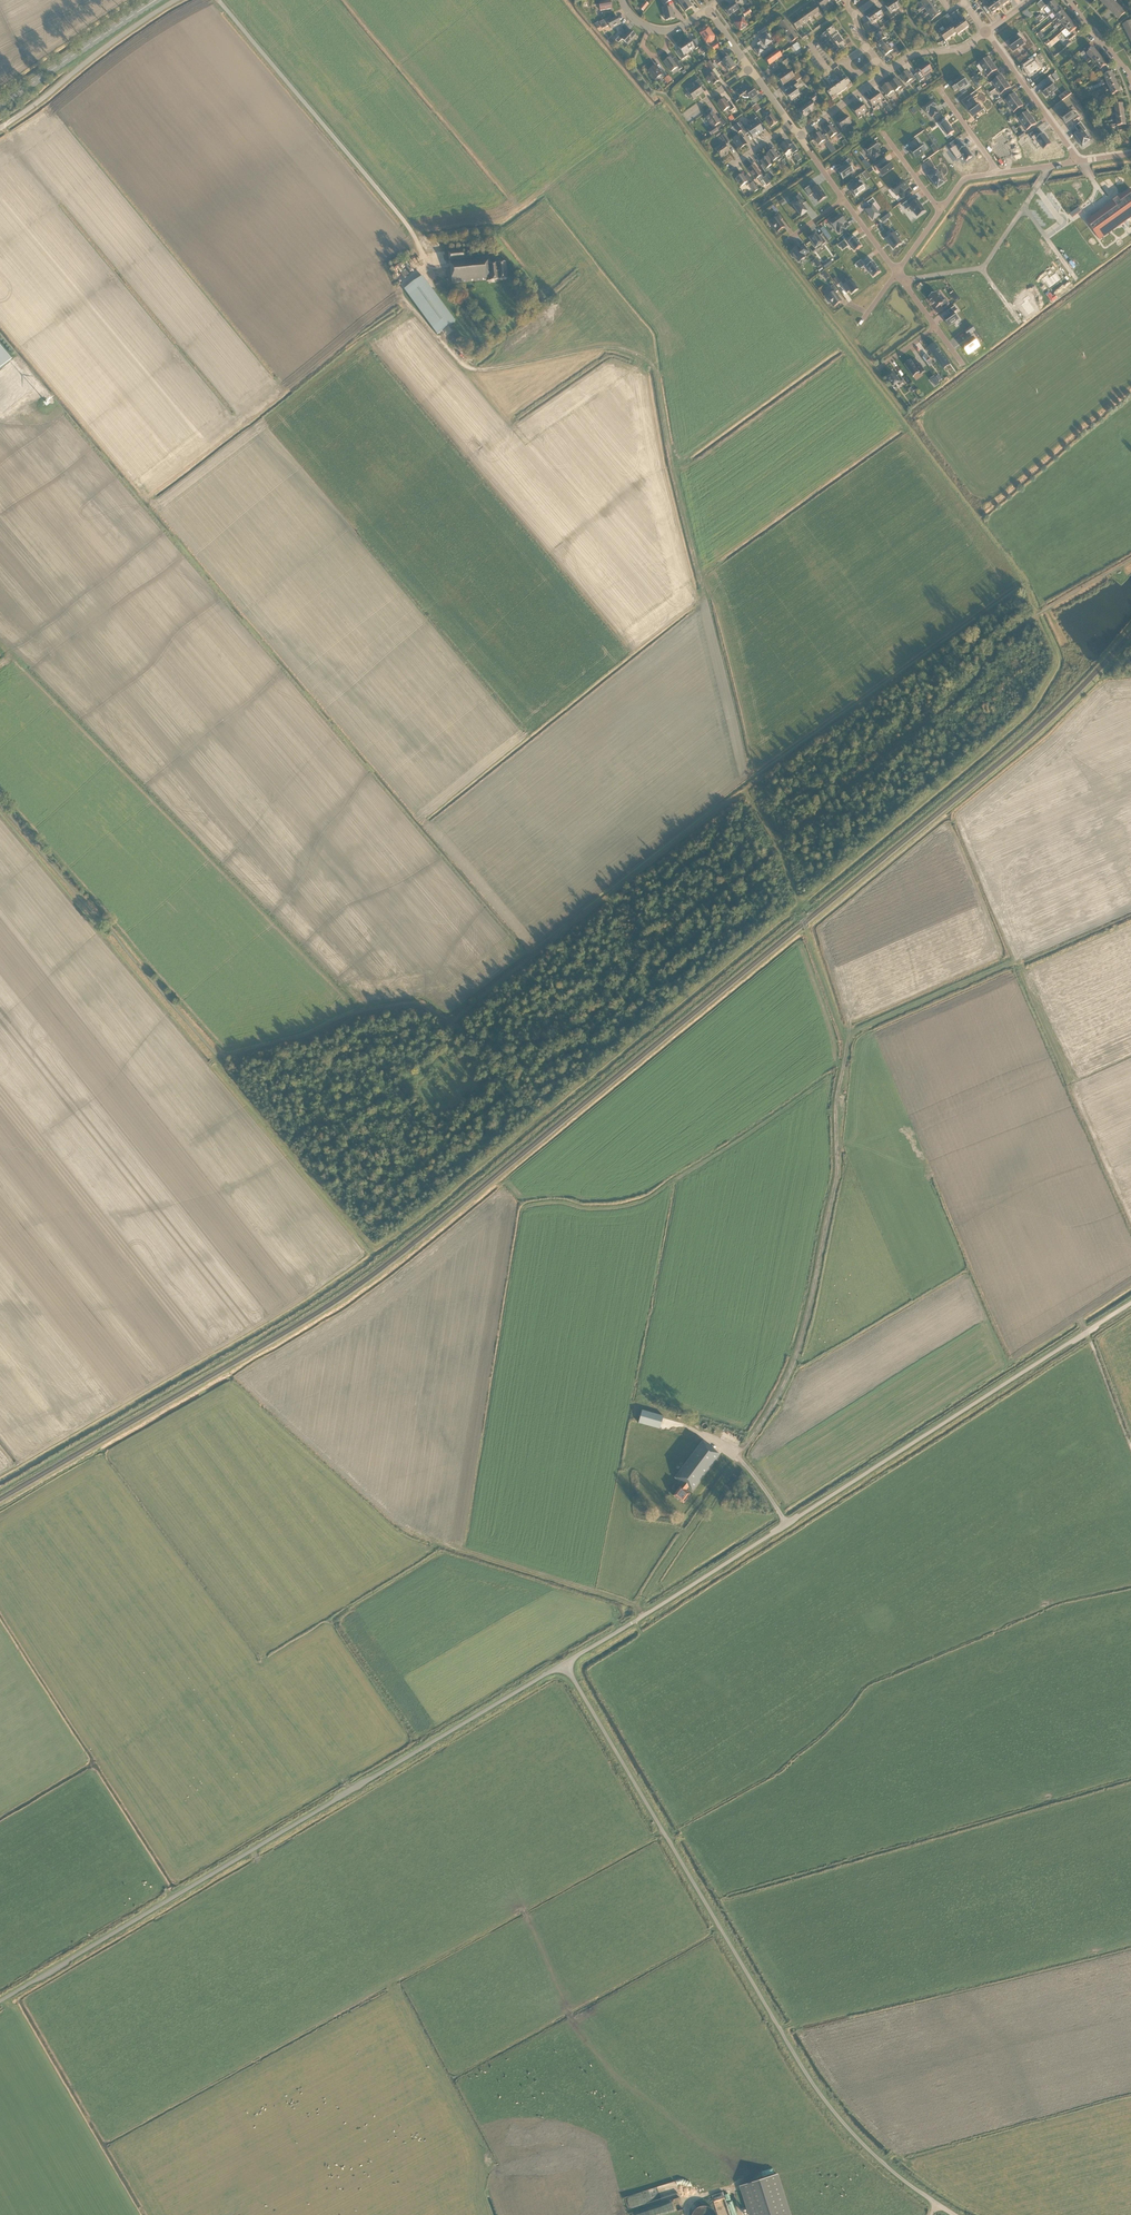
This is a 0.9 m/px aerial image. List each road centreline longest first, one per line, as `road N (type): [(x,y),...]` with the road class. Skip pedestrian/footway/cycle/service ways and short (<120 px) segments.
road 1 (track): [(742,793),(779,847),(847,1048),(838,1173),(803,1336),(773,1406),(736,1457)]
road 2 (unclassified): [(955,2214),(840,2122),(804,2073),(564,1663)]
road 3 (unclassified): [(564,1663),(1130,1303)]
road 4 (unclassified): [(0,2001),(564,1663)]
road 5 (track): [(426,265),(399,289),(468,370),(608,348),(654,365),(698,570)]
road 6 (unclassified): [(0,128),(177,0)]
road 7 (track): [(847,1048),(858,1030),(1021,960)]
road 8 (primary): [(0,105),(150,4)]
road 9 (residential): [(1080,162),(986,32)]

